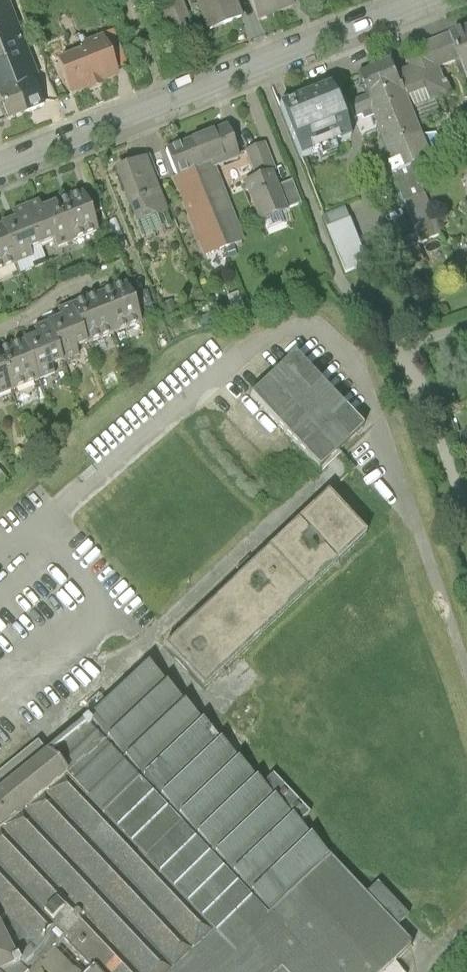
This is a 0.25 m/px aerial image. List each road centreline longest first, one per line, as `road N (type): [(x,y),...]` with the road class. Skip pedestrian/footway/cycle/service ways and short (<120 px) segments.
road 1 (residential): [(0,169),(425,0)]

